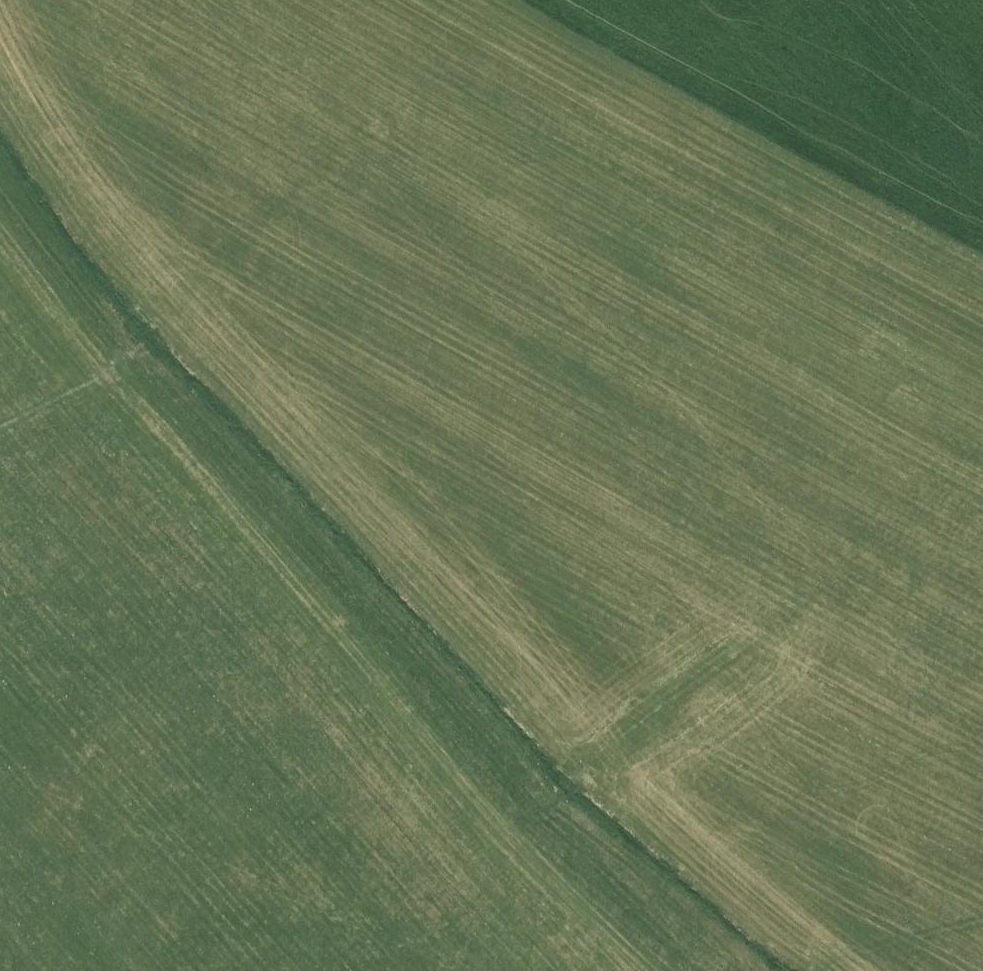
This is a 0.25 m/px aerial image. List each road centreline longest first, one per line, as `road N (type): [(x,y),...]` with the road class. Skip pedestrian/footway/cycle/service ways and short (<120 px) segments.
road 1 (track): [(982,329),(403,0)]

